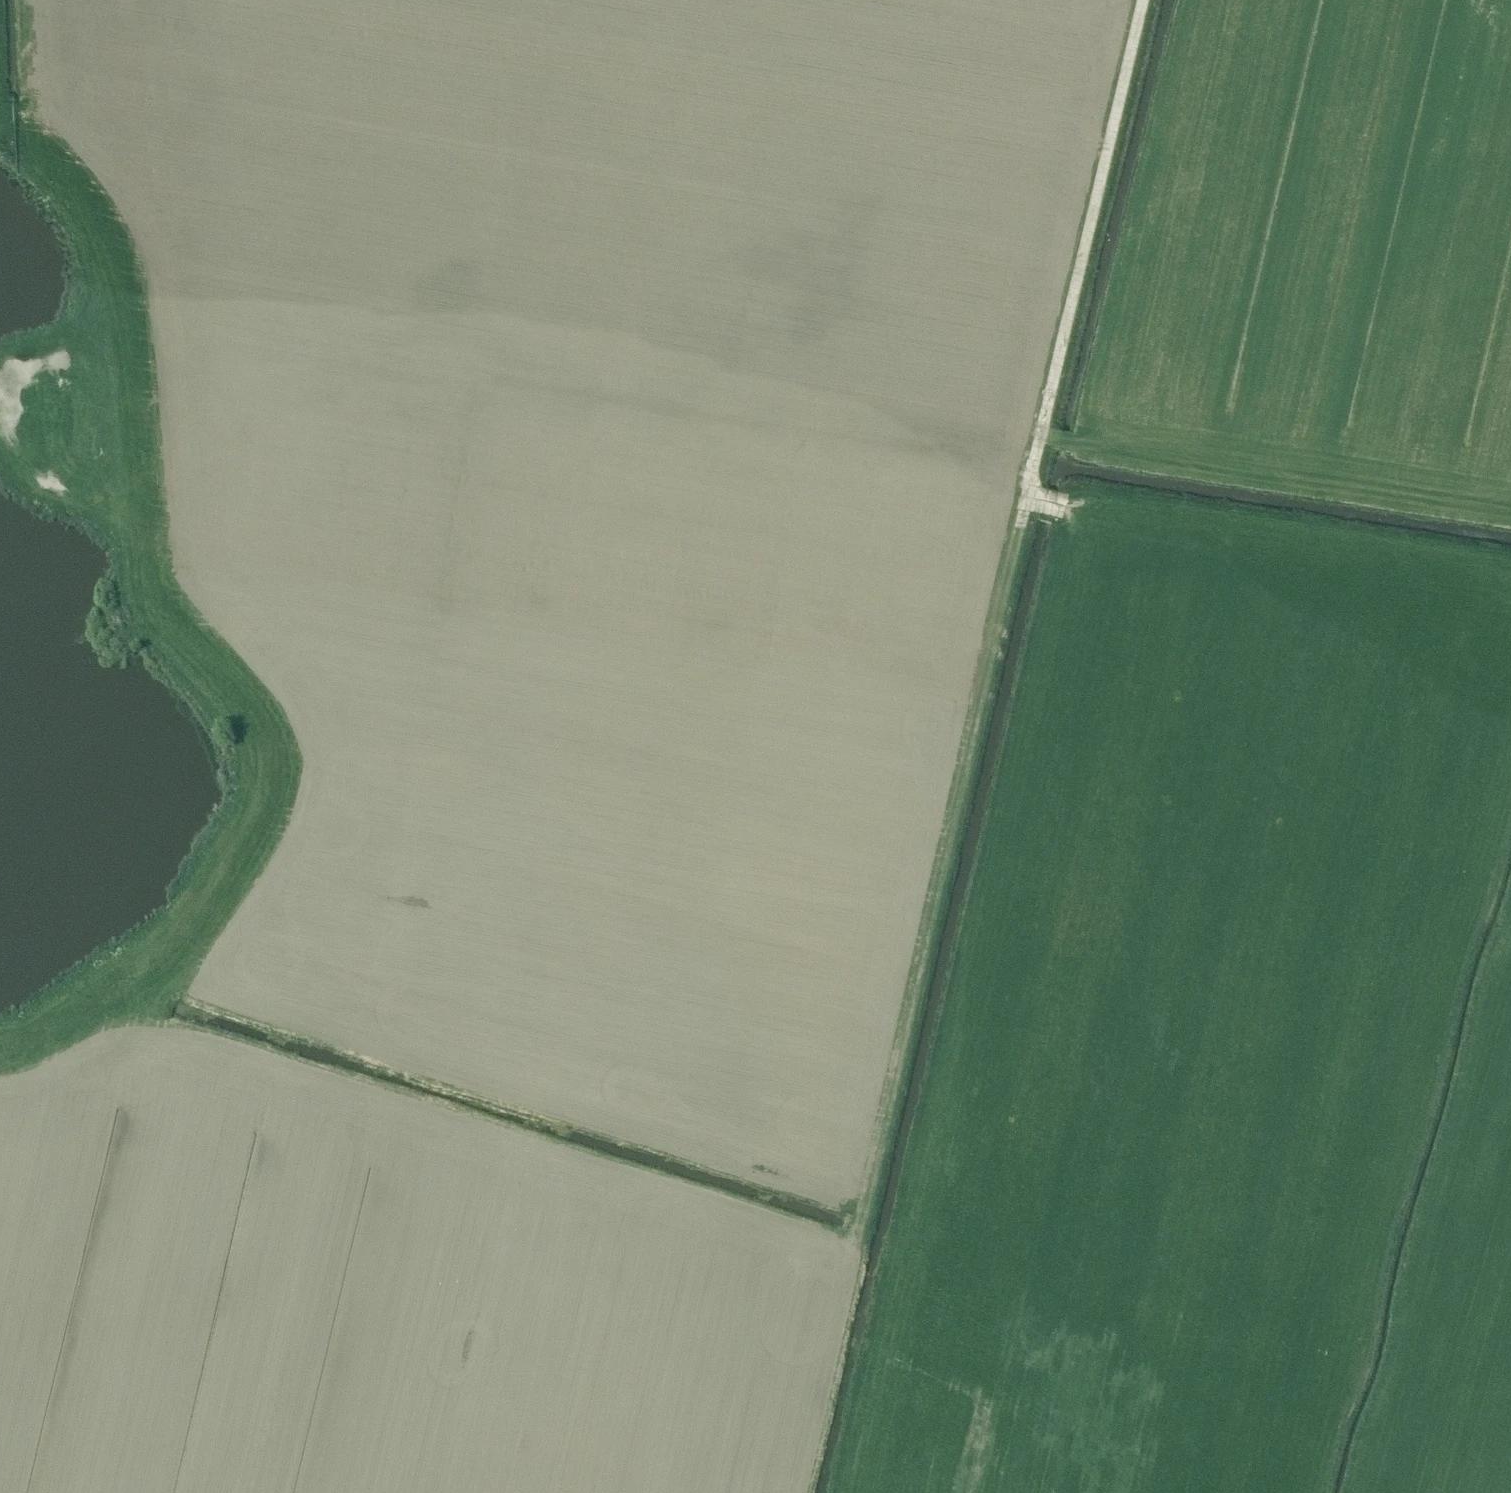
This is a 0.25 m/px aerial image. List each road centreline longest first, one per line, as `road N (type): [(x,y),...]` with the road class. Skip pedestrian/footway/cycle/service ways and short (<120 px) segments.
road 1 (track): [(1024,502),(1146,0)]

